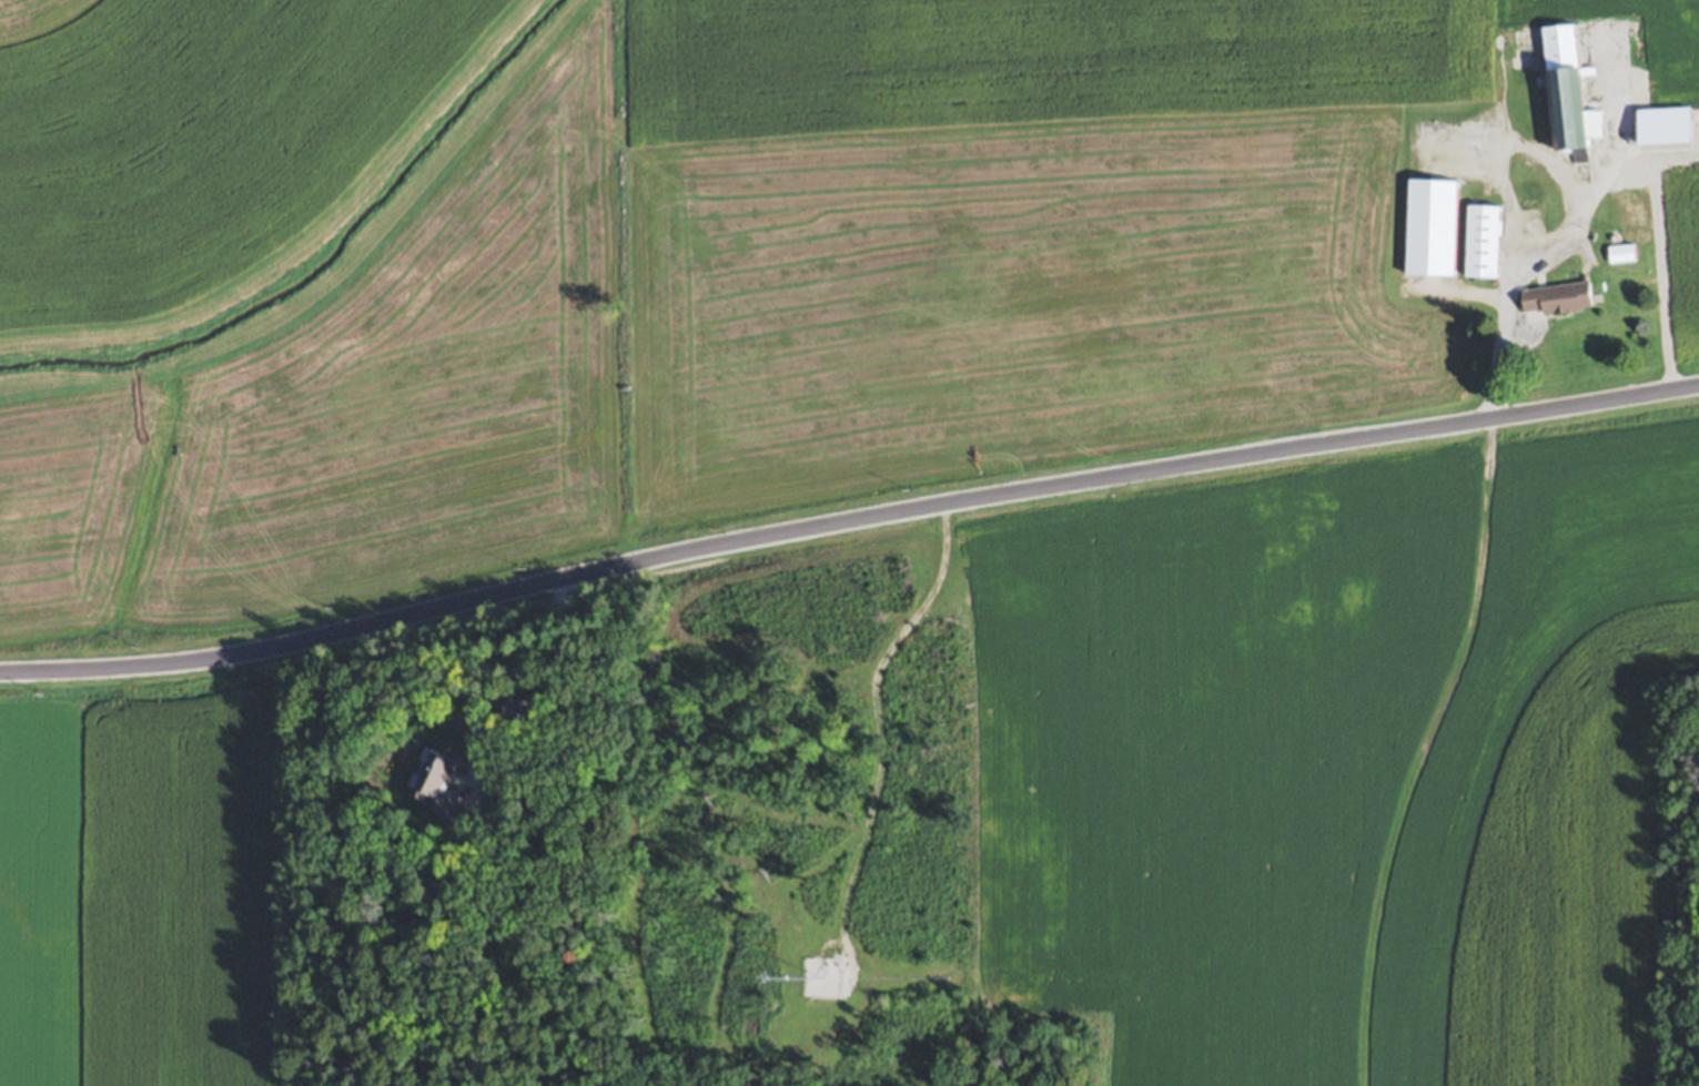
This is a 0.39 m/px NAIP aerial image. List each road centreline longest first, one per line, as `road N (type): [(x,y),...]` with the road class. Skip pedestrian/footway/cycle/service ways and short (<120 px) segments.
road 1 (residential): [(1698,384),(1110,473),(641,555),(240,651),(132,666),(0,668)]

